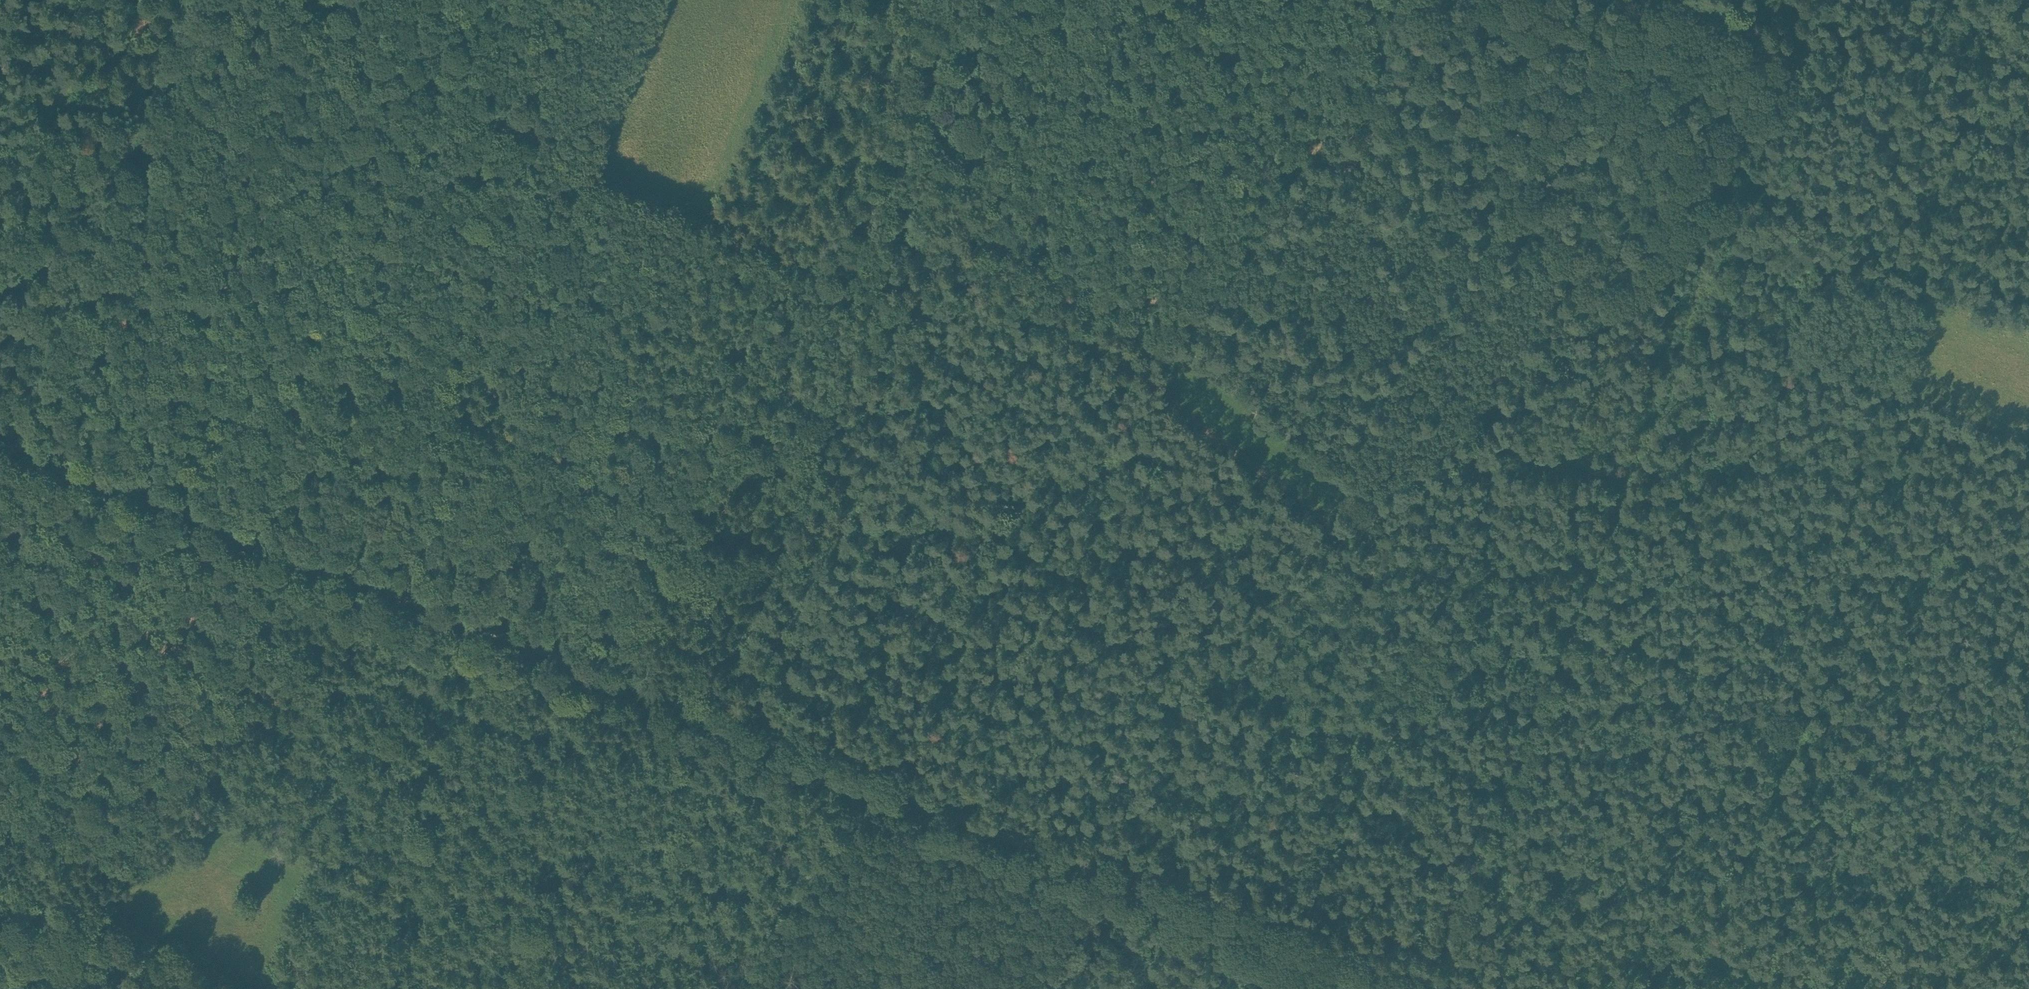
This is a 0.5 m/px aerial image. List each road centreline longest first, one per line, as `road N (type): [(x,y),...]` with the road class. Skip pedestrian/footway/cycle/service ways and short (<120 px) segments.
road 1 (track): [(715,727),(1001,0)]
road 2 (track): [(715,727),(12,443)]
road 3 (track): [(1377,988),(715,727)]
road 4 (track): [(176,0),(12,443)]
road 5 (track): [(612,988),(715,727)]
road 6 (track): [(1139,350),(919,208)]
road 7 (track): [(644,233),(874,328)]

